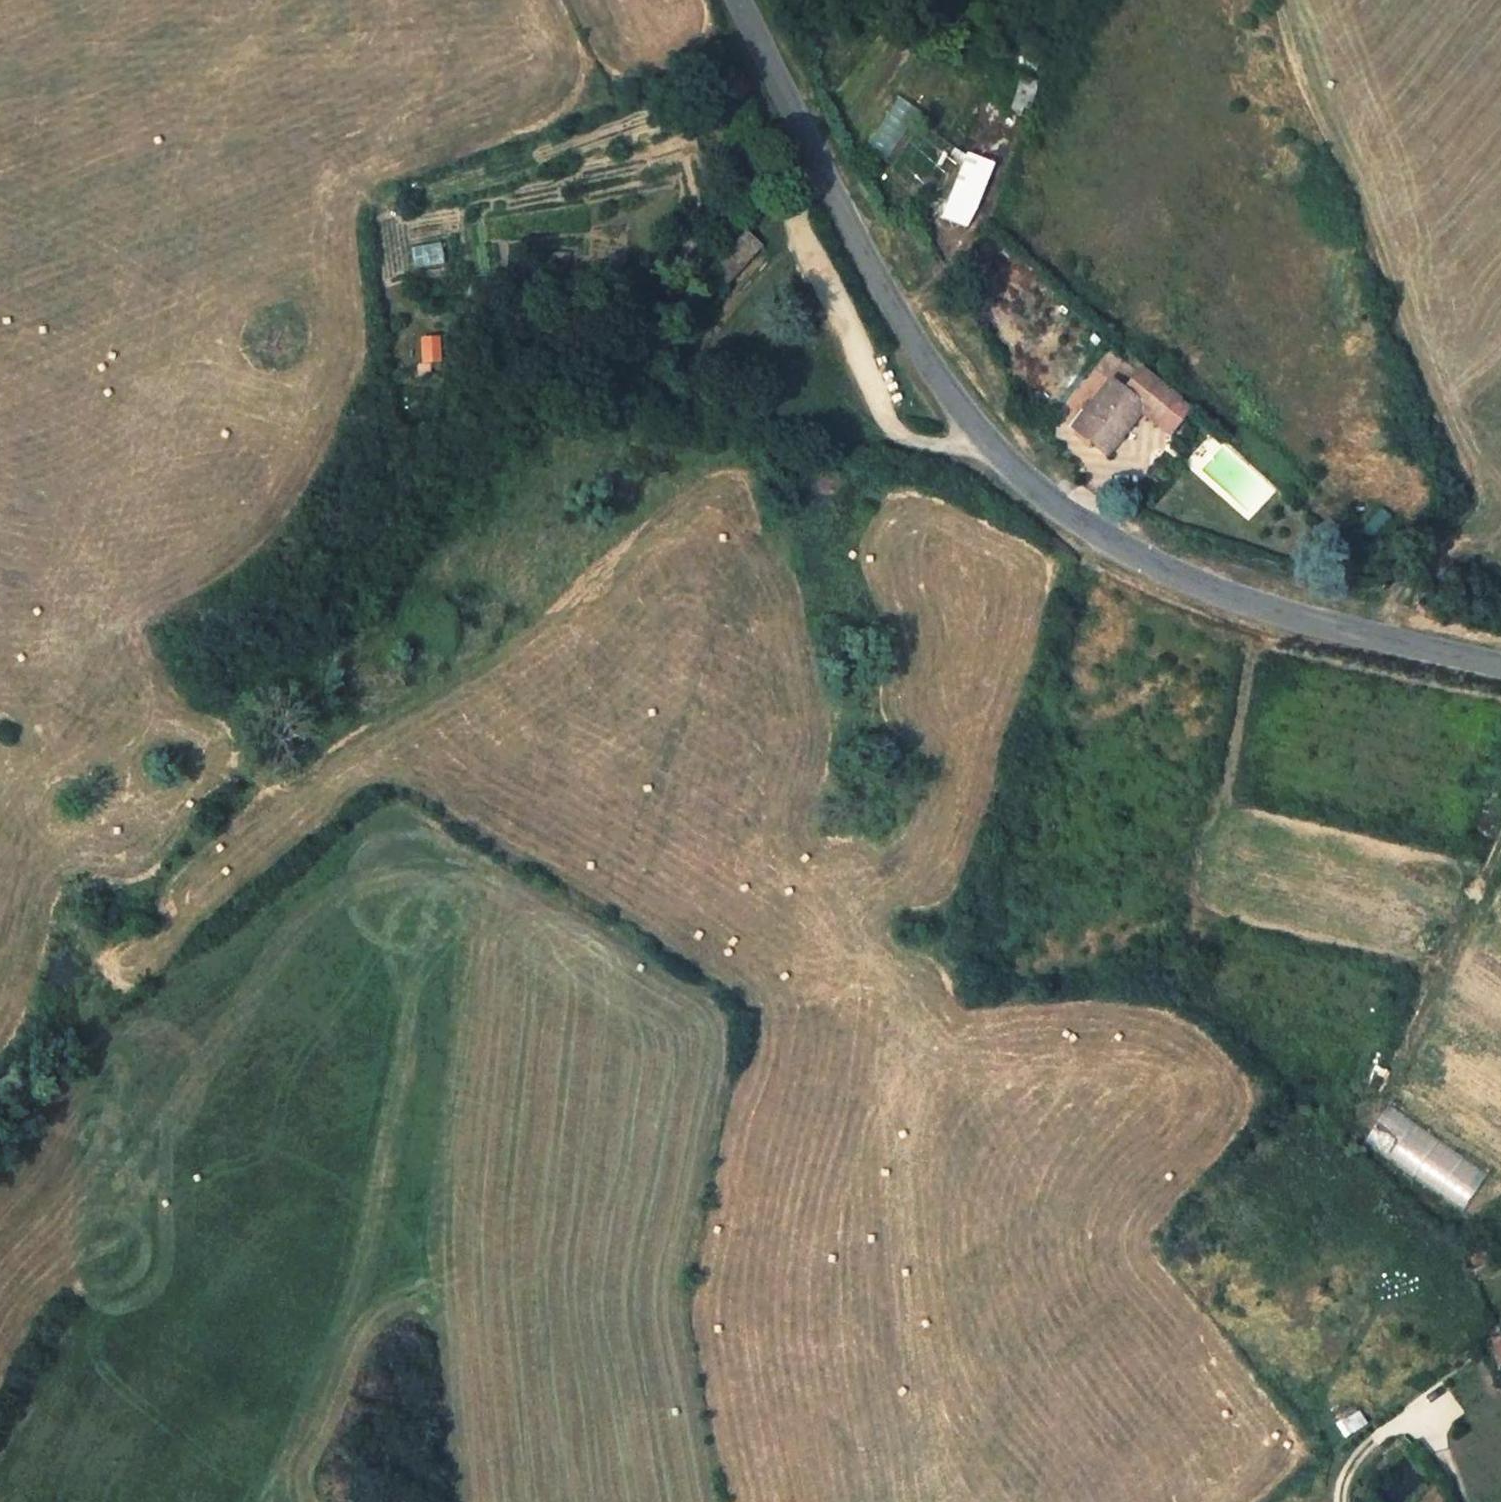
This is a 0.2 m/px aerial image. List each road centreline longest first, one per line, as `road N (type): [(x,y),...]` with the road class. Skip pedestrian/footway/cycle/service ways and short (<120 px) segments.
road 1 (tertiary): [(731,0),(989,423),(1091,529),(1215,595),(1357,644),(1500,678)]

